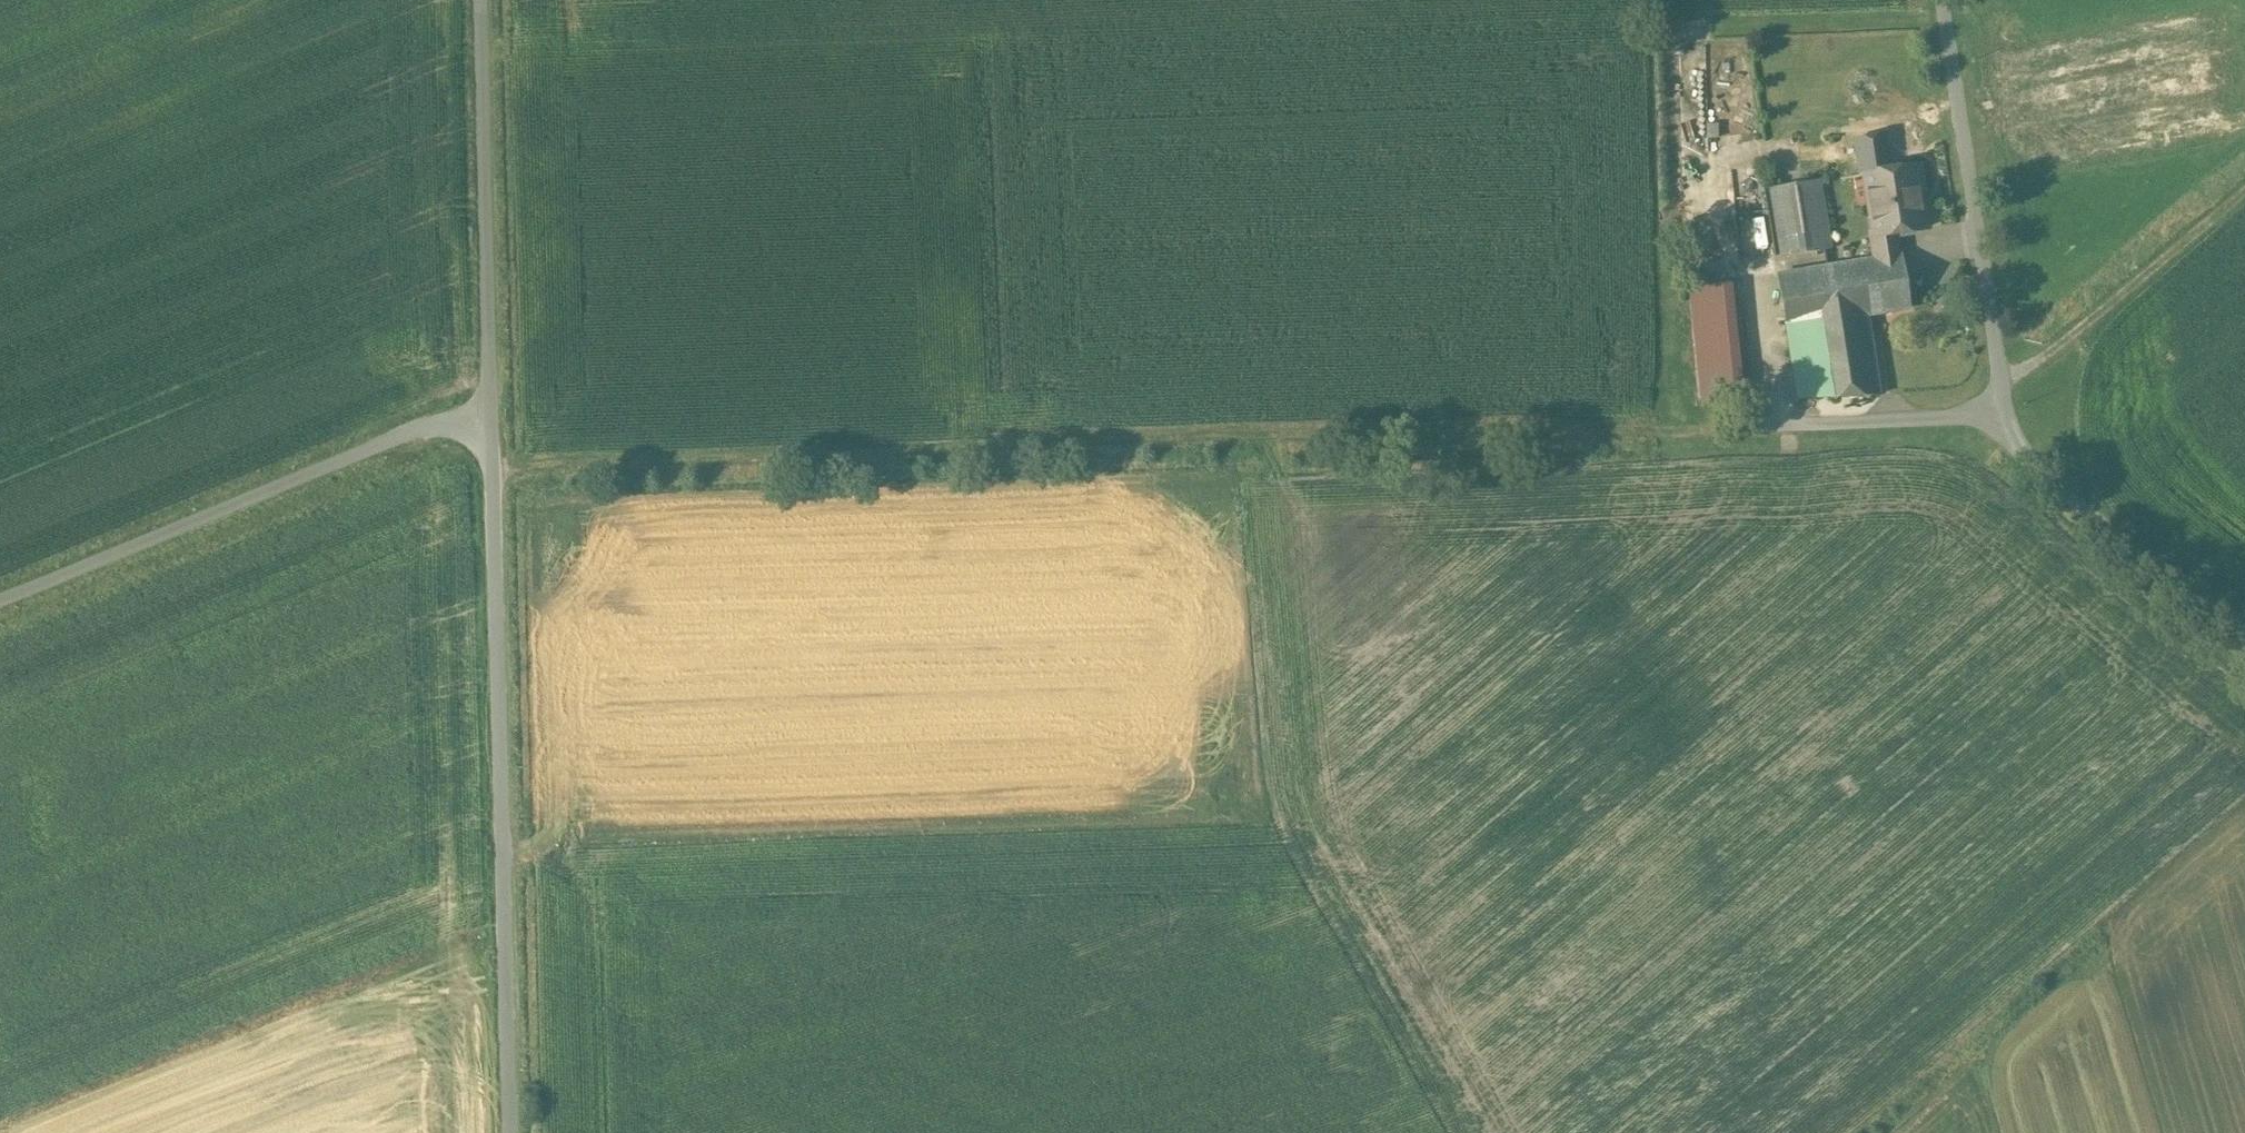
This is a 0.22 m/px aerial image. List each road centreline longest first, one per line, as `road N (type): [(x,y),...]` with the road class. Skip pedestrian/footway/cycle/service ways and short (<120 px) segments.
road 1 (unclassified): [(2244,647),(2016,444),(1938,0)]
road 2 (unclassified): [(508,1132),(491,399)]
road 3 (unclassified): [(491,399),(0,599)]
road 4 (unclassified): [(491,399),(480,0)]
road 5 (track): [(2244,194),(2004,401)]

